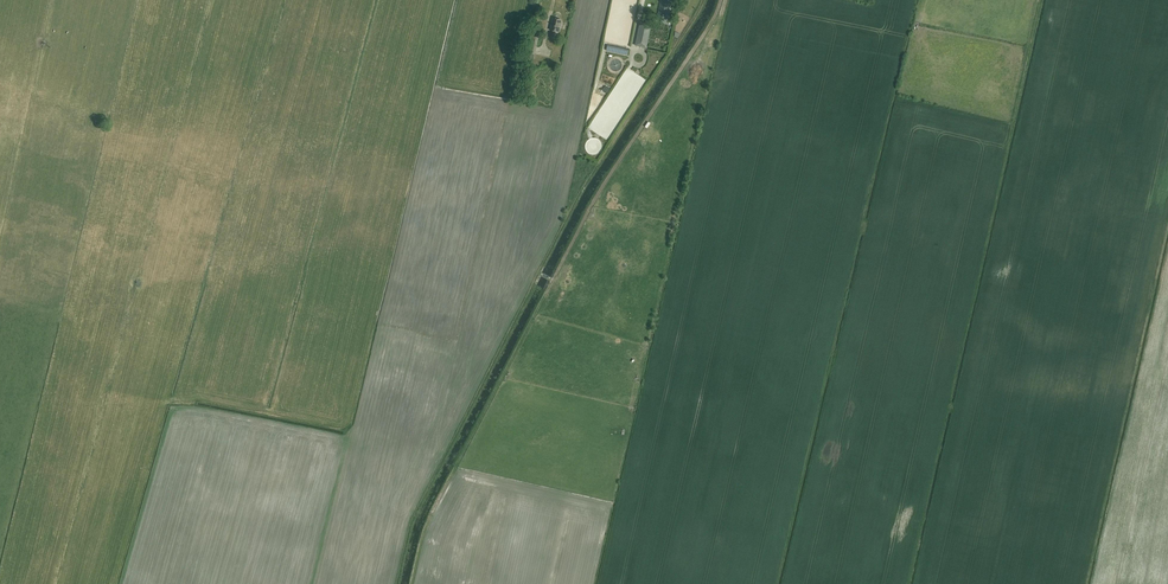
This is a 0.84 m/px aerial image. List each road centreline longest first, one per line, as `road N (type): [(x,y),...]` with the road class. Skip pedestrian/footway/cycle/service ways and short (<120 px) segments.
road 1 (unclassified): [(233,291),(316,0)]

